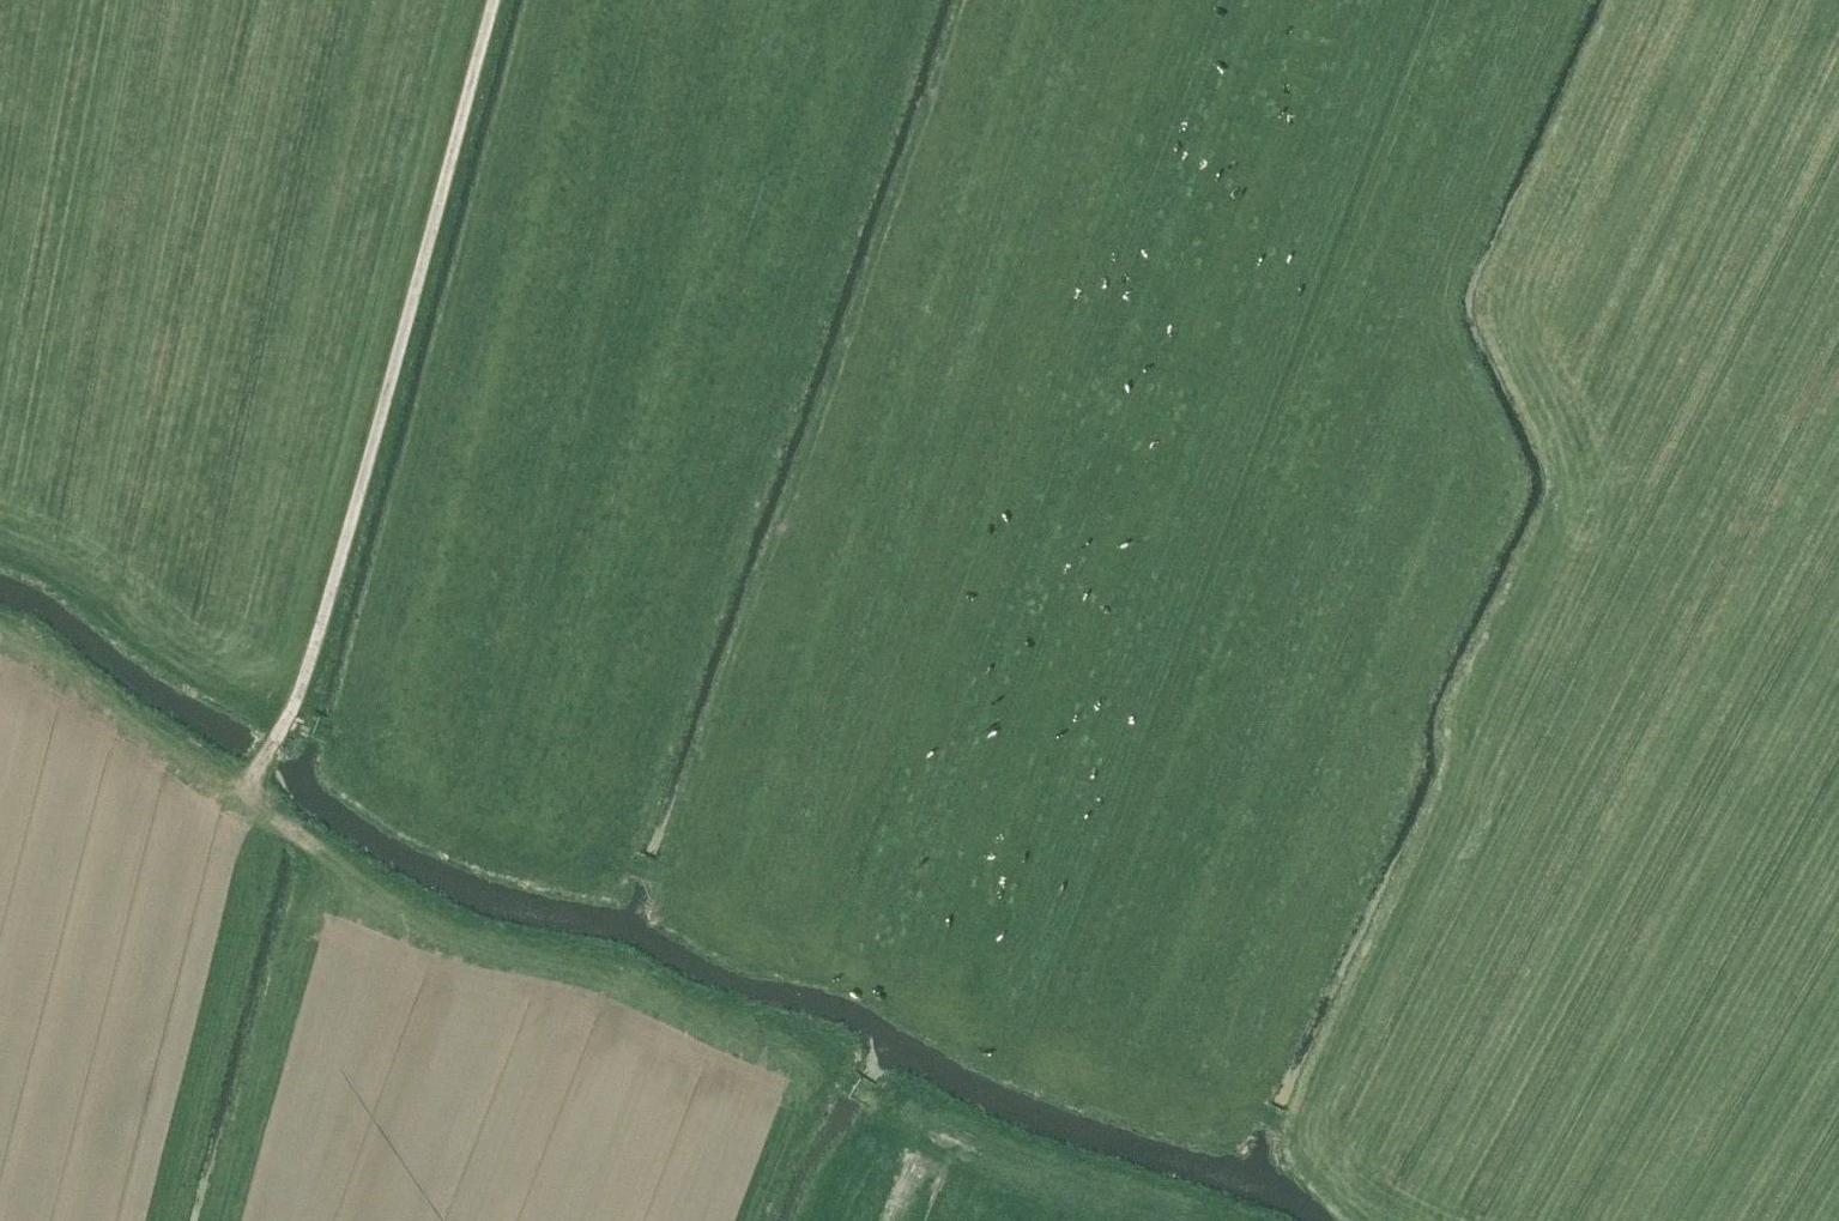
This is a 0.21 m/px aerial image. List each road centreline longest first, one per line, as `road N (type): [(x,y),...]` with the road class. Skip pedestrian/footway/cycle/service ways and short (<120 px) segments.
road 1 (track): [(495,0),(300,691),(272,748)]

